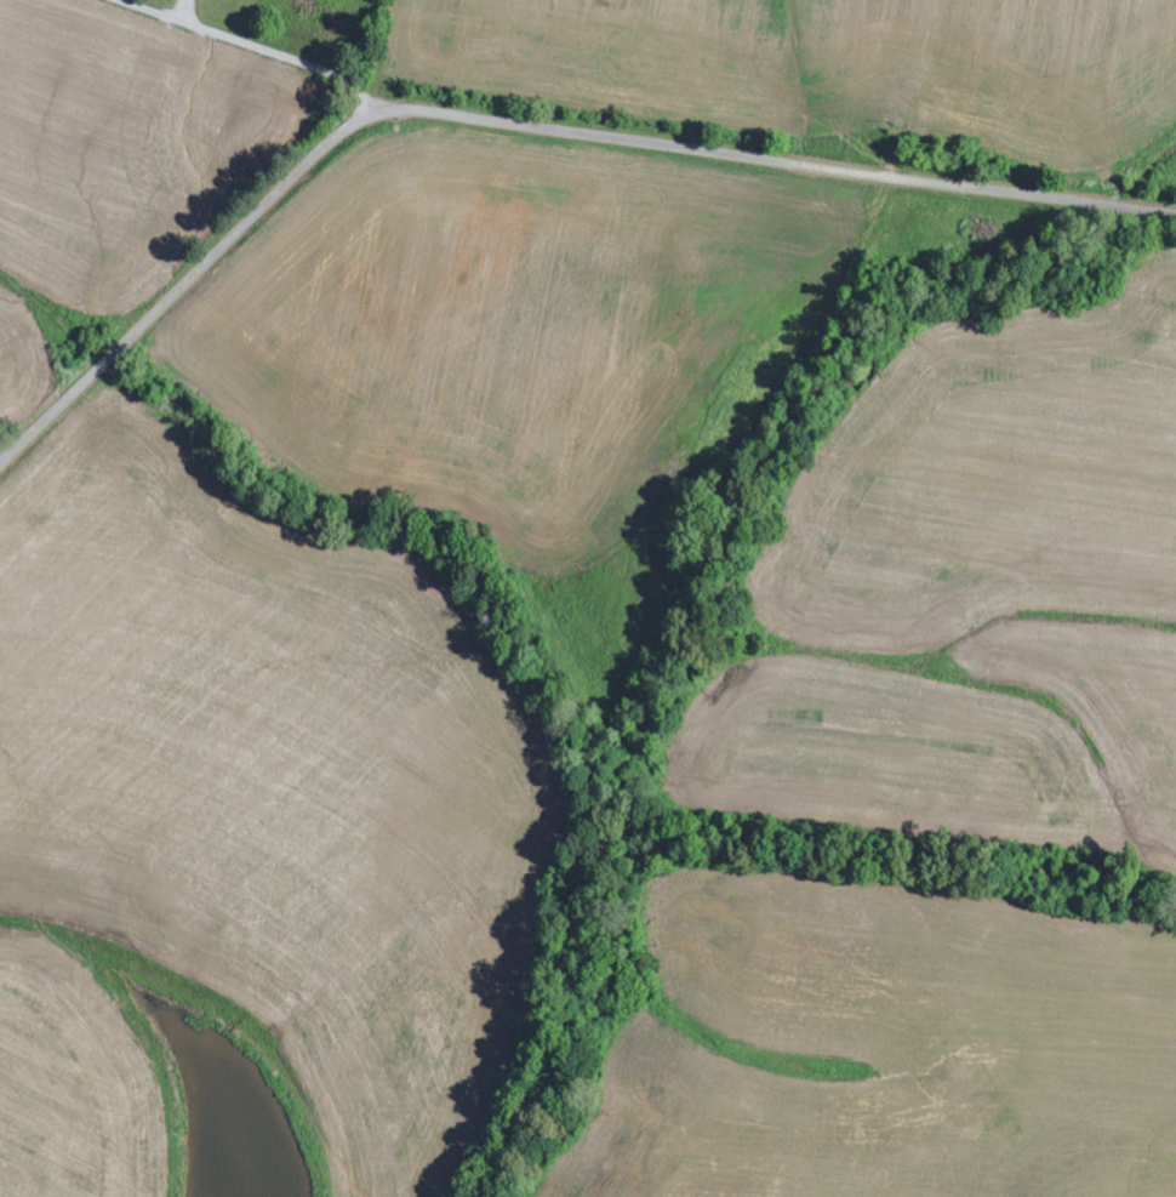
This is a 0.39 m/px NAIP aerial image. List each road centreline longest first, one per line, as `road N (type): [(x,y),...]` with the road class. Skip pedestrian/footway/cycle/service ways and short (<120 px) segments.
road 1 (residential): [(0,464),(293,175),(373,113),(439,112),(1175,211)]
road 2 (residential): [(373,113),(308,68),(111,0)]

